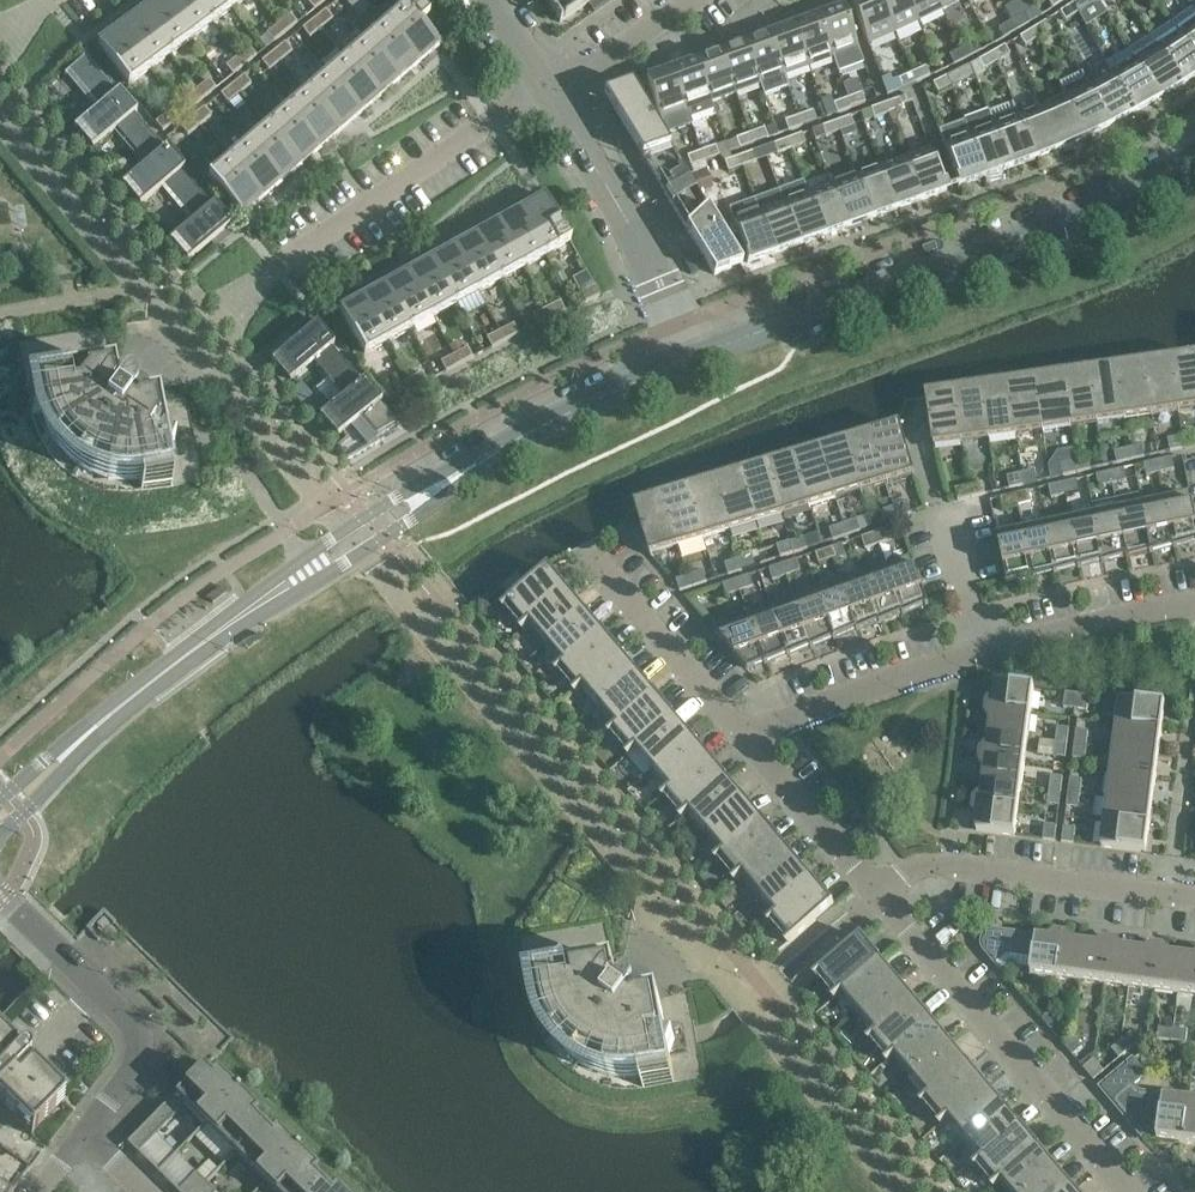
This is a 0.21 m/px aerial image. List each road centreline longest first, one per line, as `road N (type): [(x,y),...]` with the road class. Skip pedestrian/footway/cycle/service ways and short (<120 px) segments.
road 1 (tertiary): [(0,819),(101,724),(372,531),(543,427),(694,357)]
road 2 (tertiary): [(694,357),(1007,248),(1194,159)]
road 3 (residential): [(1135,1191),(878,891)]
road 4 (residential): [(1194,900),(920,864),(878,891)]
road 5 (residential): [(284,268),(546,88)]
road 6 (residential): [(0,895),(123,1011),(134,1032),(138,1057),(131,1078),(91,1133)]
road 7 (residential): [(694,357),(546,88)]
road 8 (residential): [(747,740),(985,649)]
road 9 (residential): [(747,740),(593,555)]
road 10 (residential): [(985,649),(1194,609)]
road 11 (residential): [(878,891),(747,740)]
road 12 (residential): [(546,88),(687,0)]
road 13 (residential): [(985,649),(943,510)]

